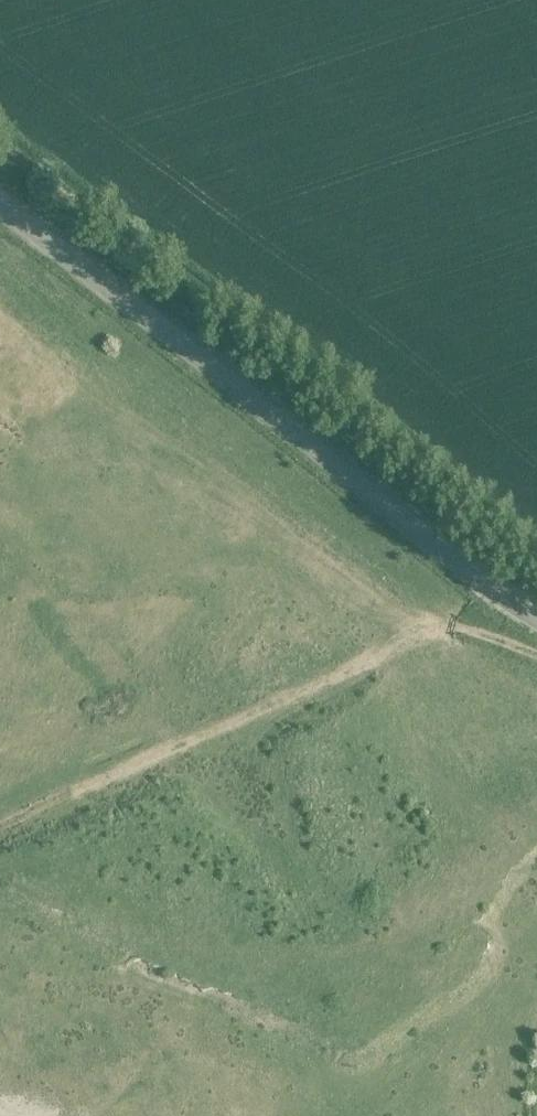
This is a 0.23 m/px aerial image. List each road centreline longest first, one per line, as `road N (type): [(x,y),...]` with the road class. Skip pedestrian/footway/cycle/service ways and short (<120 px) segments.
road 1 (unclassified): [(536,618),(0,206)]
road 2 (track): [(0,823),(433,628),(476,635)]
road 3 (track): [(433,628),(353,586),(158,432),(40,409)]

